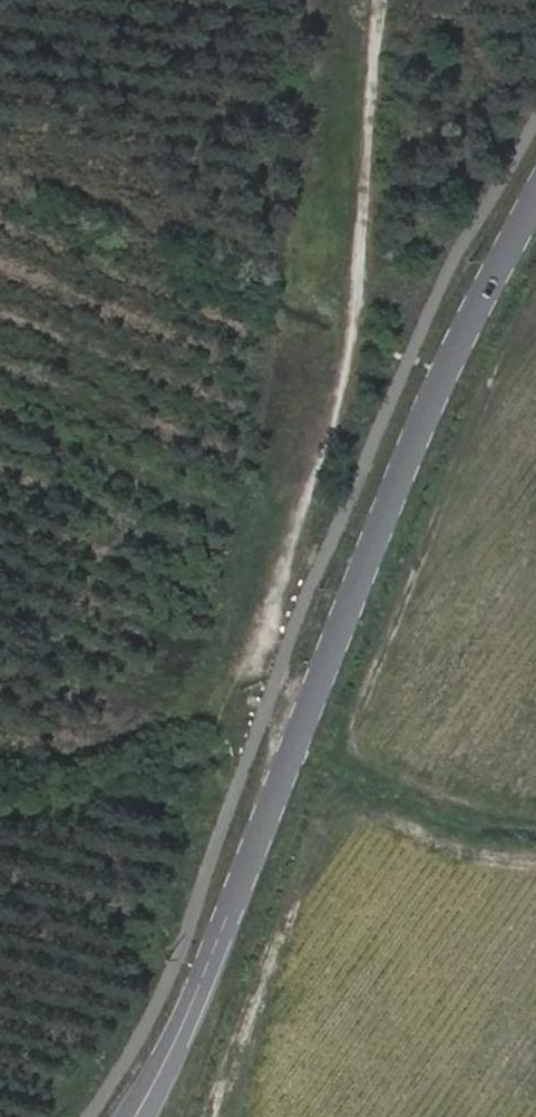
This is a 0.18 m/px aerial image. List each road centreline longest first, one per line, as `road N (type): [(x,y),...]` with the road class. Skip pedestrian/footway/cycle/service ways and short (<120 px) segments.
road 1 (tertiary): [(535,209),(440,397),(286,752),(142,1116)]
road 2 (track): [(380,0),(347,372),(265,638),(261,713),(266,732),(286,752)]

